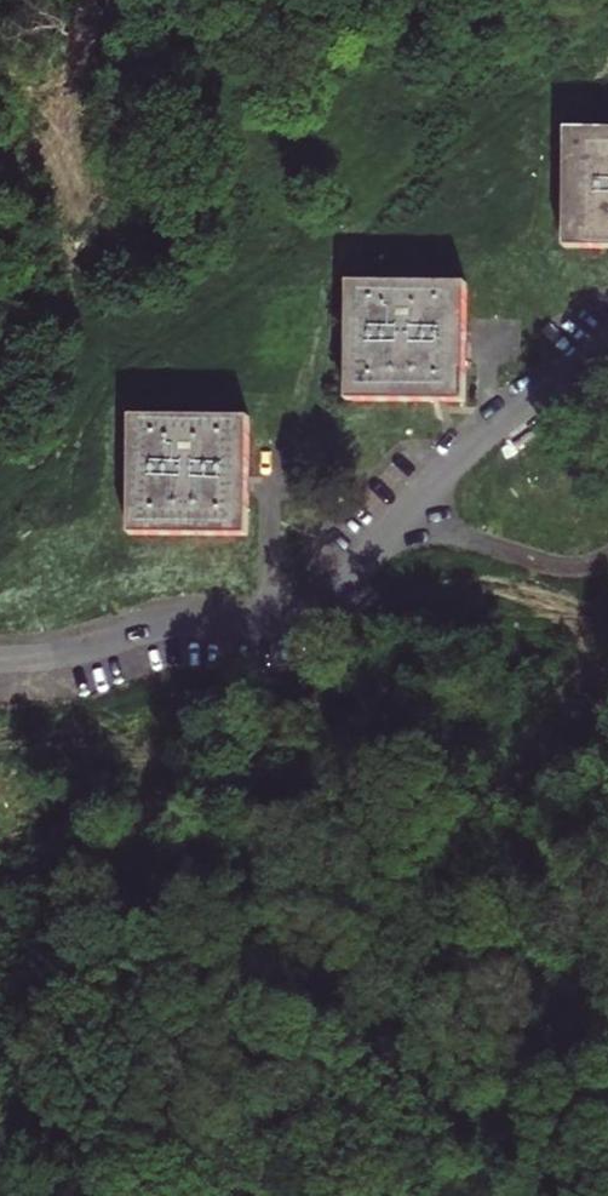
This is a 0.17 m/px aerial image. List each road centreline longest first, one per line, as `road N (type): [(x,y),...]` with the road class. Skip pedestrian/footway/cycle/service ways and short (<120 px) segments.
road 1 (residential): [(0,662),(174,625),(307,614),(411,513)]
road 2 (residential): [(411,513),(514,409),(607,351)]
road 3 (residential): [(411,513),(563,568),(607,556)]

